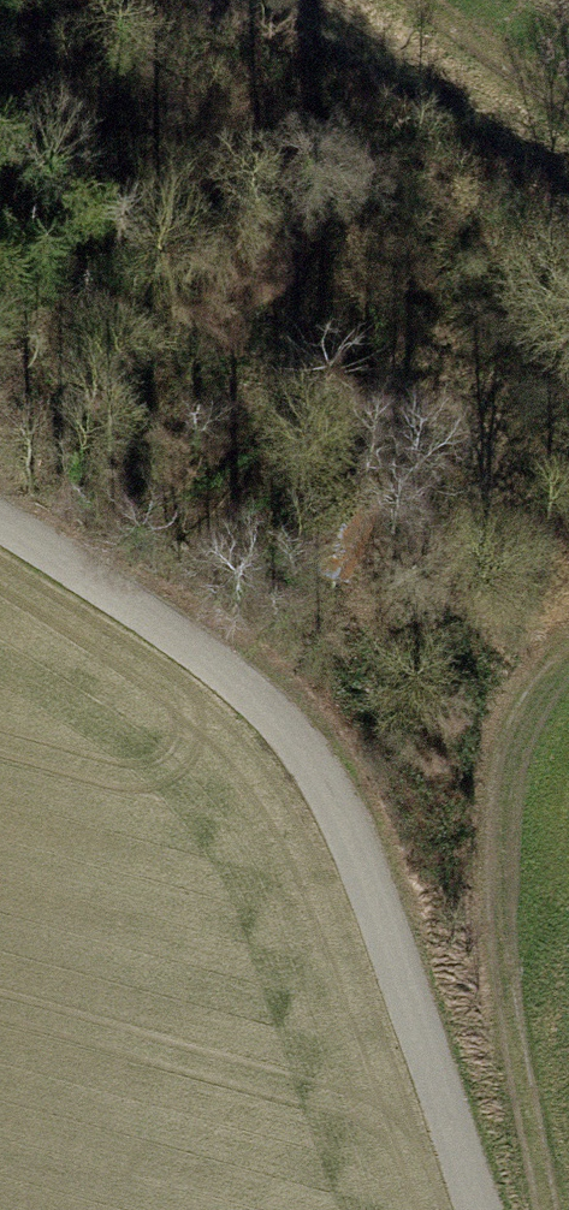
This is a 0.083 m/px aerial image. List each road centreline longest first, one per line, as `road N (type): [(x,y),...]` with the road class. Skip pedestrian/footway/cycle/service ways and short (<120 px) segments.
road 1 (track): [(0,526),(212,667),(297,744),(357,839),(484,1209)]
road 2 (track): [(542,1209),(480,896),(495,727),(568,662)]
road 3 (track): [(568,123),(384,0)]

